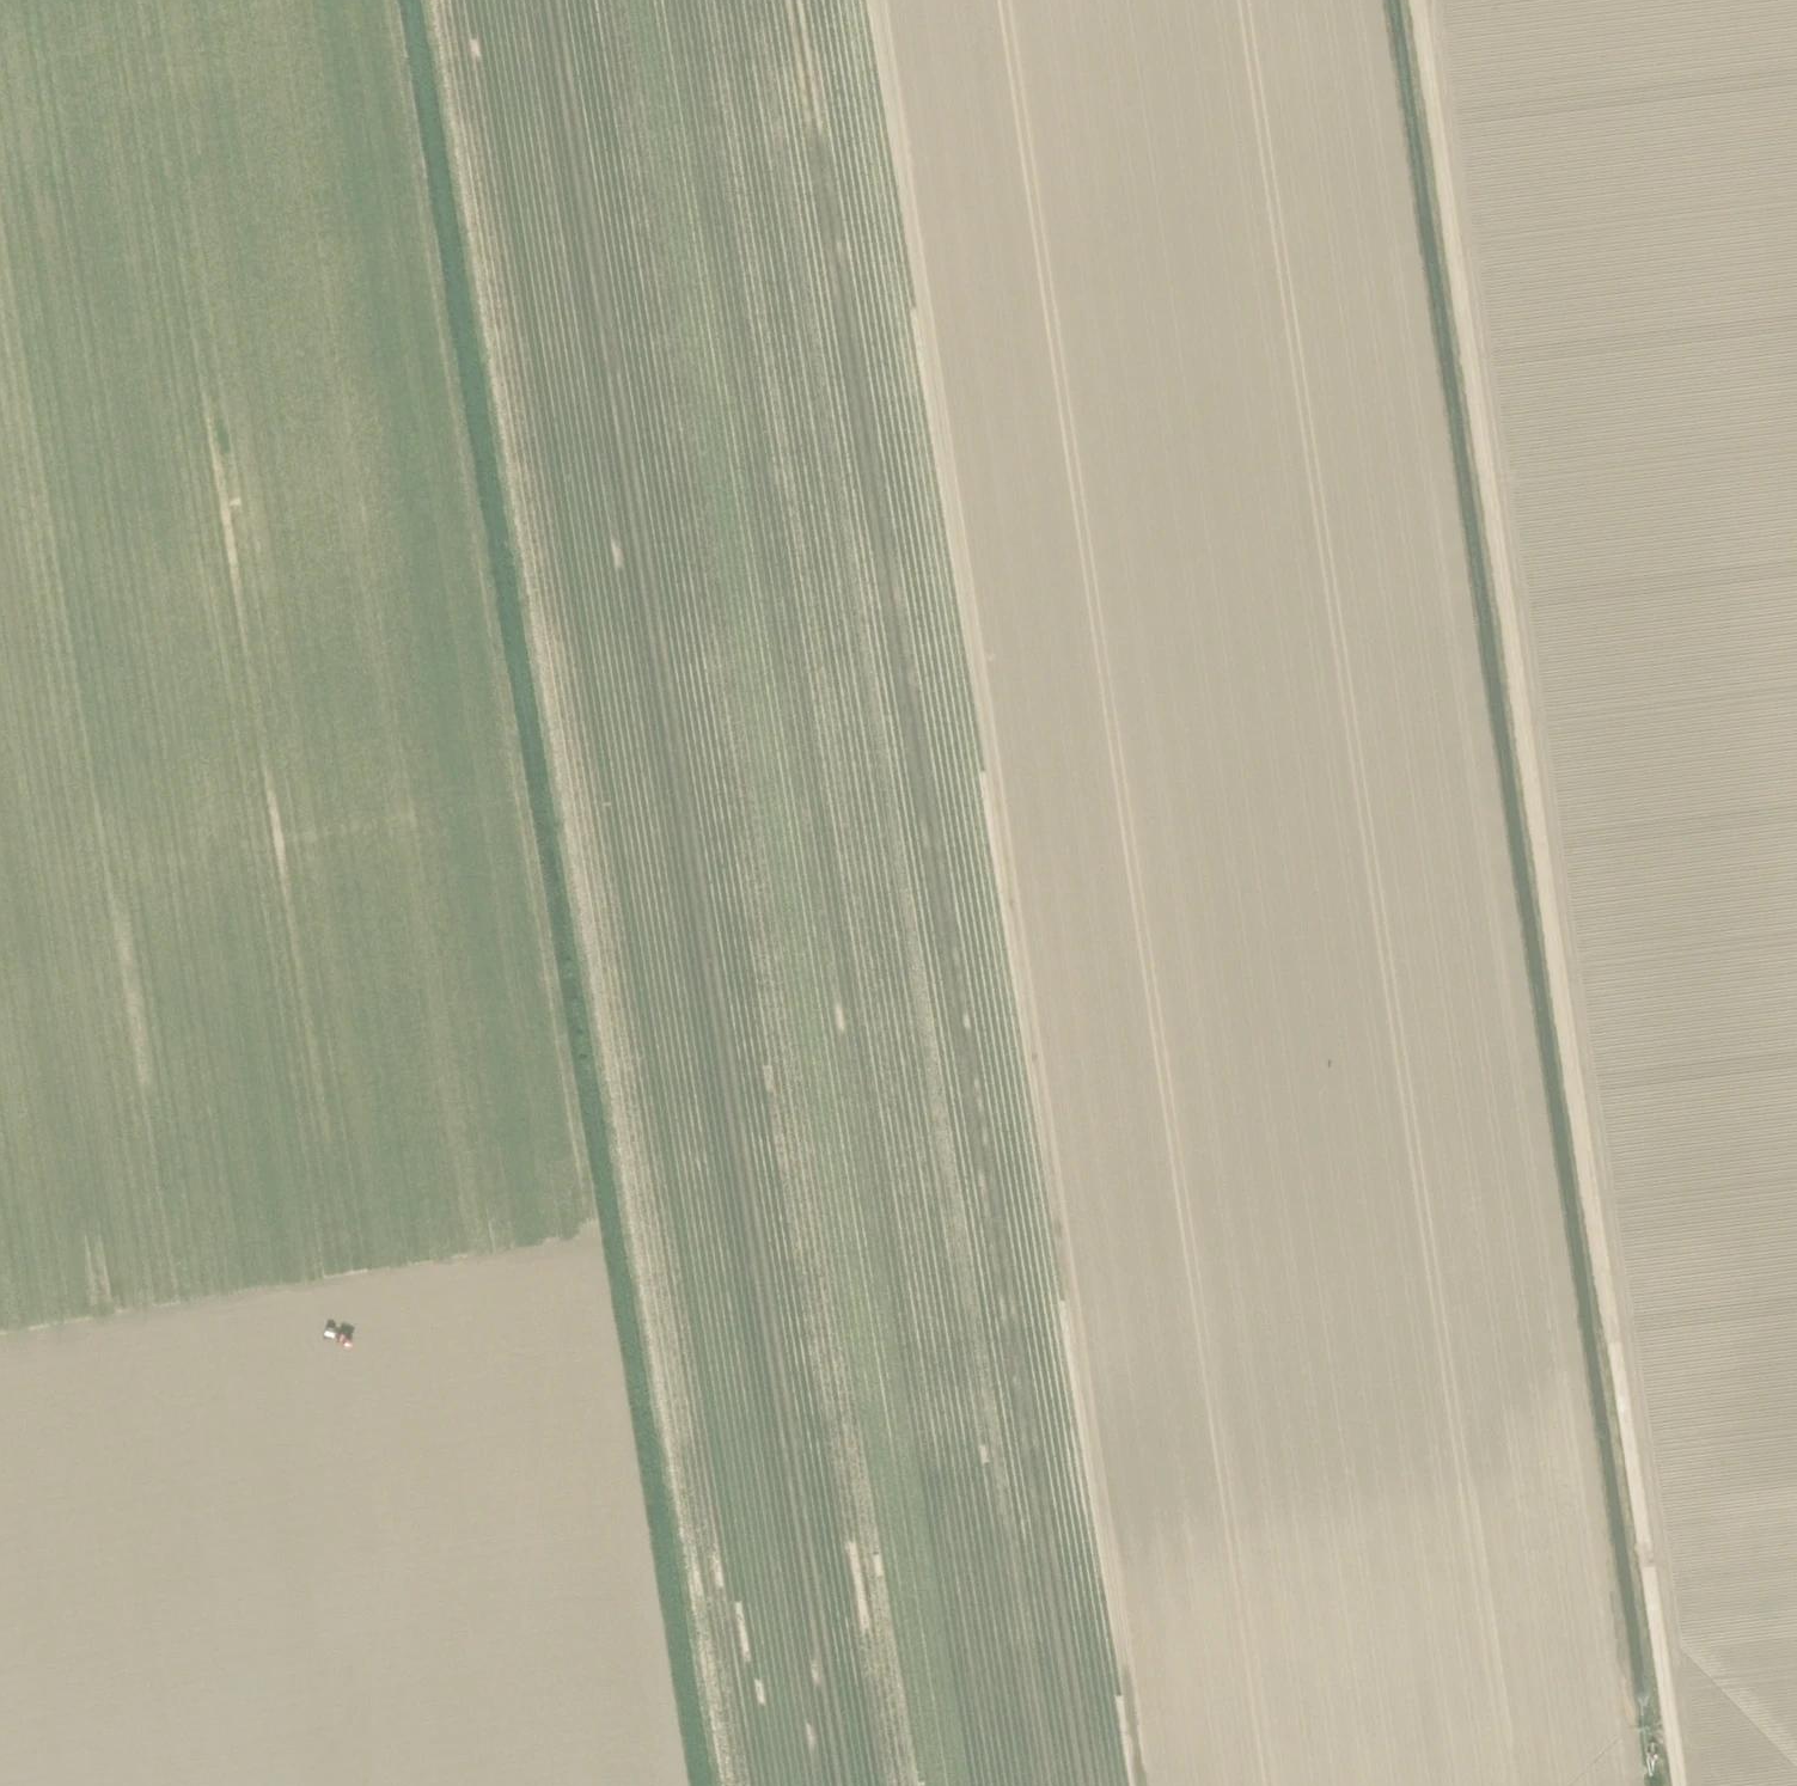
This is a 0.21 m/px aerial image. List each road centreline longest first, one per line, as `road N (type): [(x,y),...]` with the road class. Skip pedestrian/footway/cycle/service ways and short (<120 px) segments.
road 1 (track): [(1671,1785),(1616,1434)]

